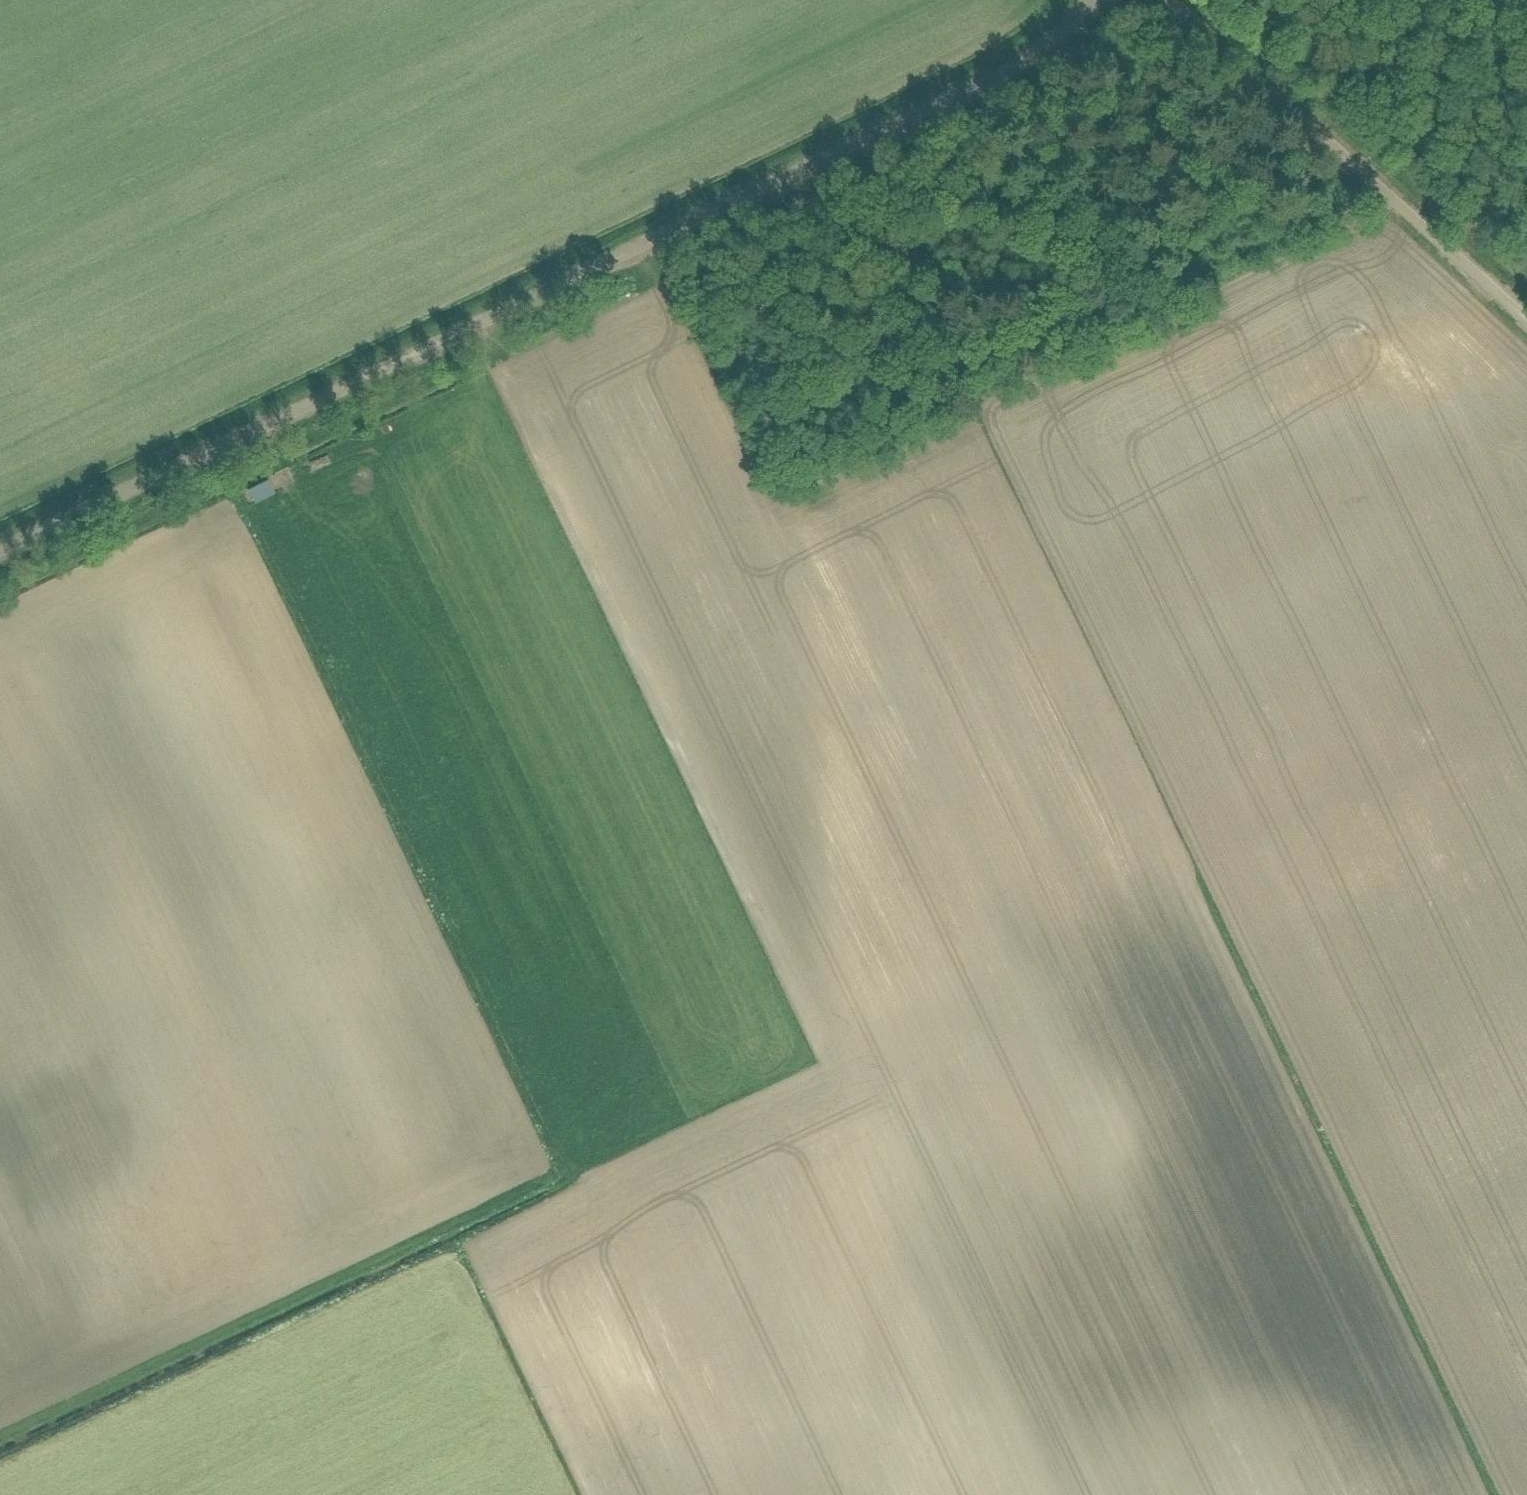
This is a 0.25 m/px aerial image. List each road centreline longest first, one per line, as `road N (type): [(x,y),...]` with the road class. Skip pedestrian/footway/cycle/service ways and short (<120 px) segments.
road 1 (unclassified): [(0,551),(1022,64),(1096,0)]
road 2 (unclassified): [(1526,316),(1171,0)]

